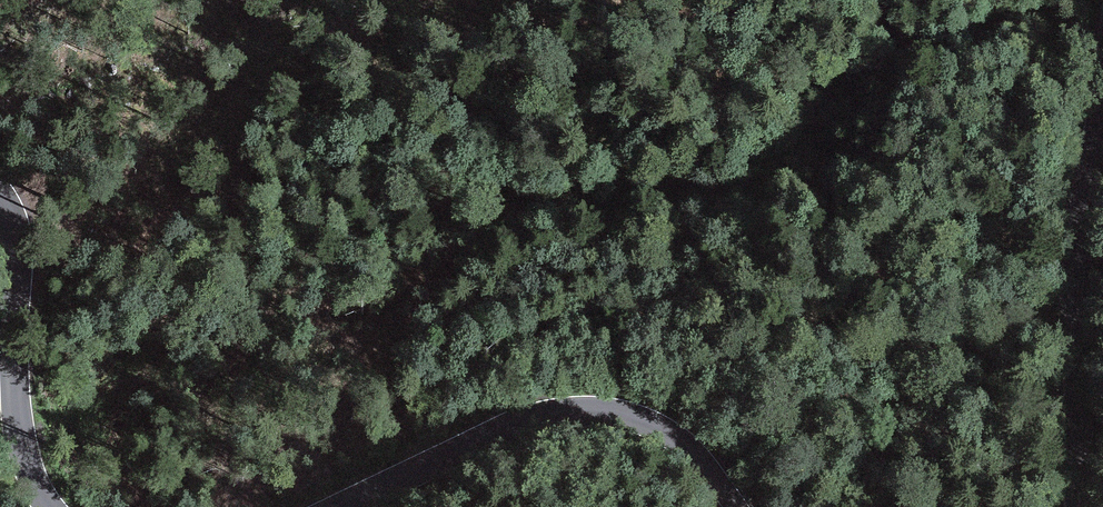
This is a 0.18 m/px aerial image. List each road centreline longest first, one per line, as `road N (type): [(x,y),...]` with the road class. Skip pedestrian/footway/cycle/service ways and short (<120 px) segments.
road 1 (tertiary): [(351,506),(515,428),(599,415),(666,433),(735,506)]
road 2 (tertiary): [(1081,506),(1075,264),(1102,89)]
road 3 (tertiary): [(0,212),(12,262),(21,438),(51,506)]

